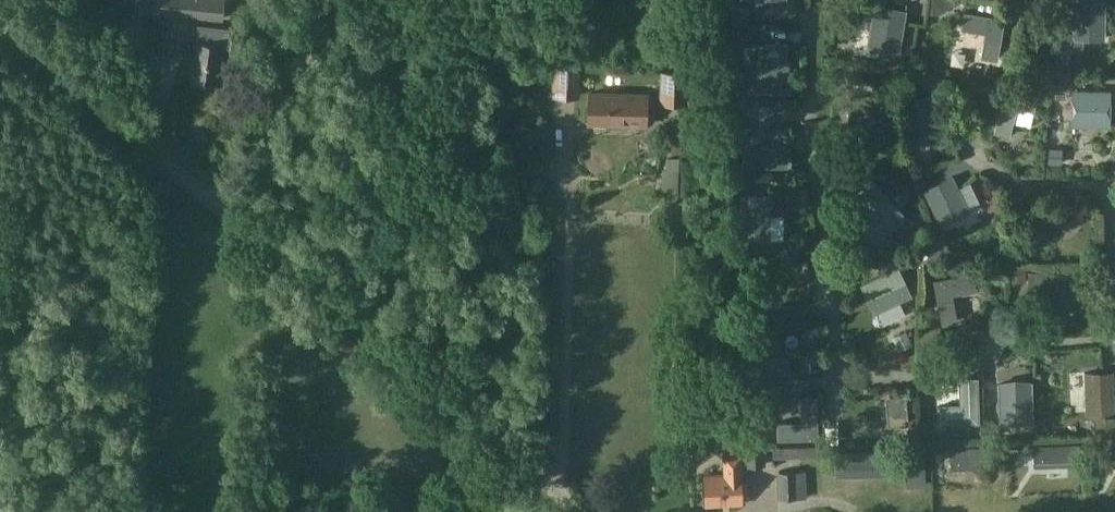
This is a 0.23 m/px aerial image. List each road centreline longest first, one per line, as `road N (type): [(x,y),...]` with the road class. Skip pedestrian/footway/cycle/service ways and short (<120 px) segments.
road 1 (unclassified): [(570,511),(506,440),(264,232),(0,28)]
road 2 (unclassified): [(1114,337),(985,342),(934,377),(836,381),(827,237),(809,155),(818,0)]

